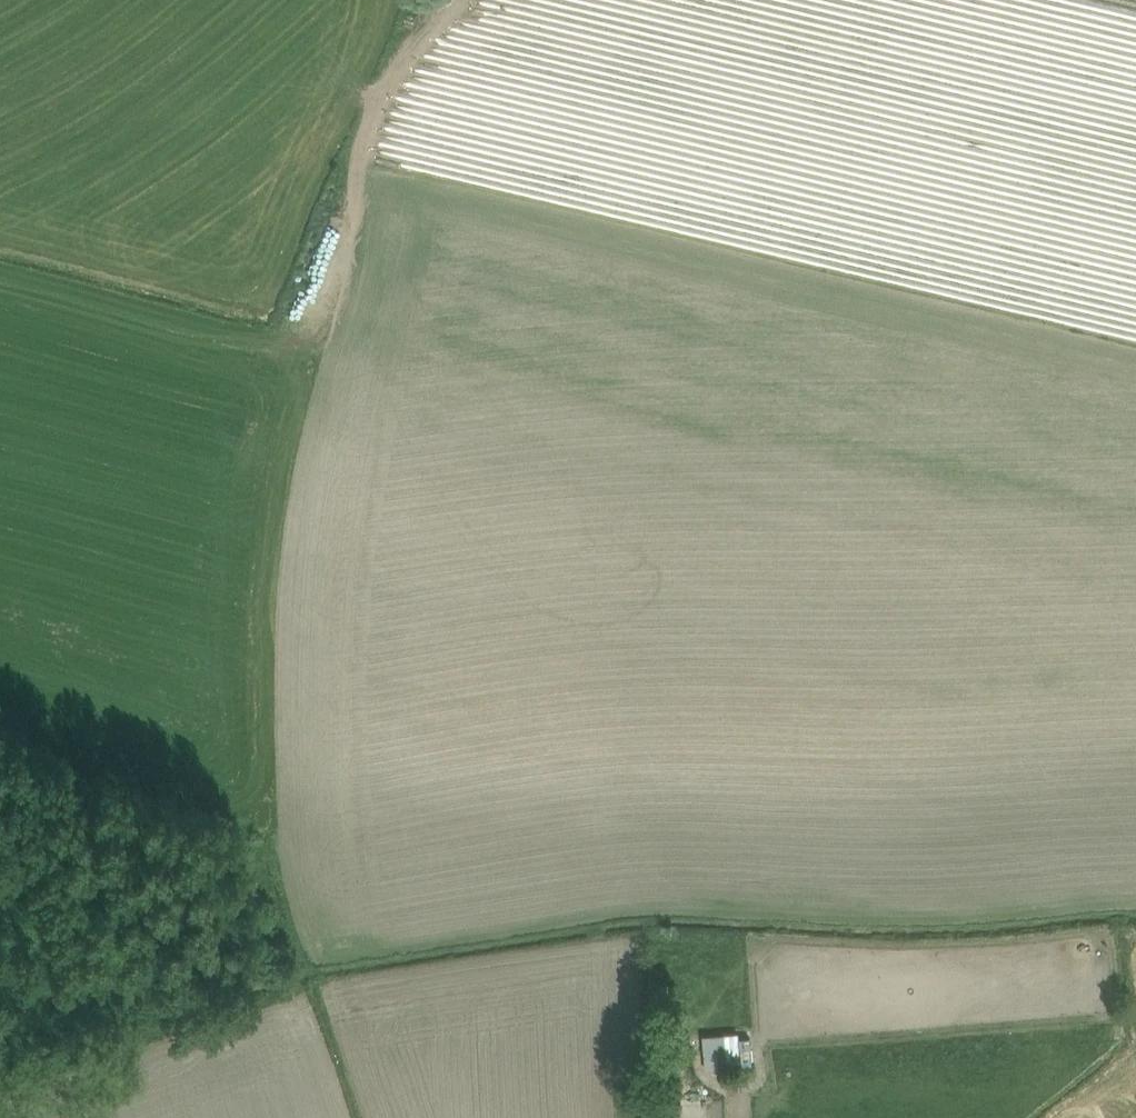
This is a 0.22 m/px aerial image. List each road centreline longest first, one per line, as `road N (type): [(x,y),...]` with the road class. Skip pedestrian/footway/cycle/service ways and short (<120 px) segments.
road 1 (track): [(476,0),(429,57),(309,308)]
road 2 (track): [(661,1117),(637,808)]

